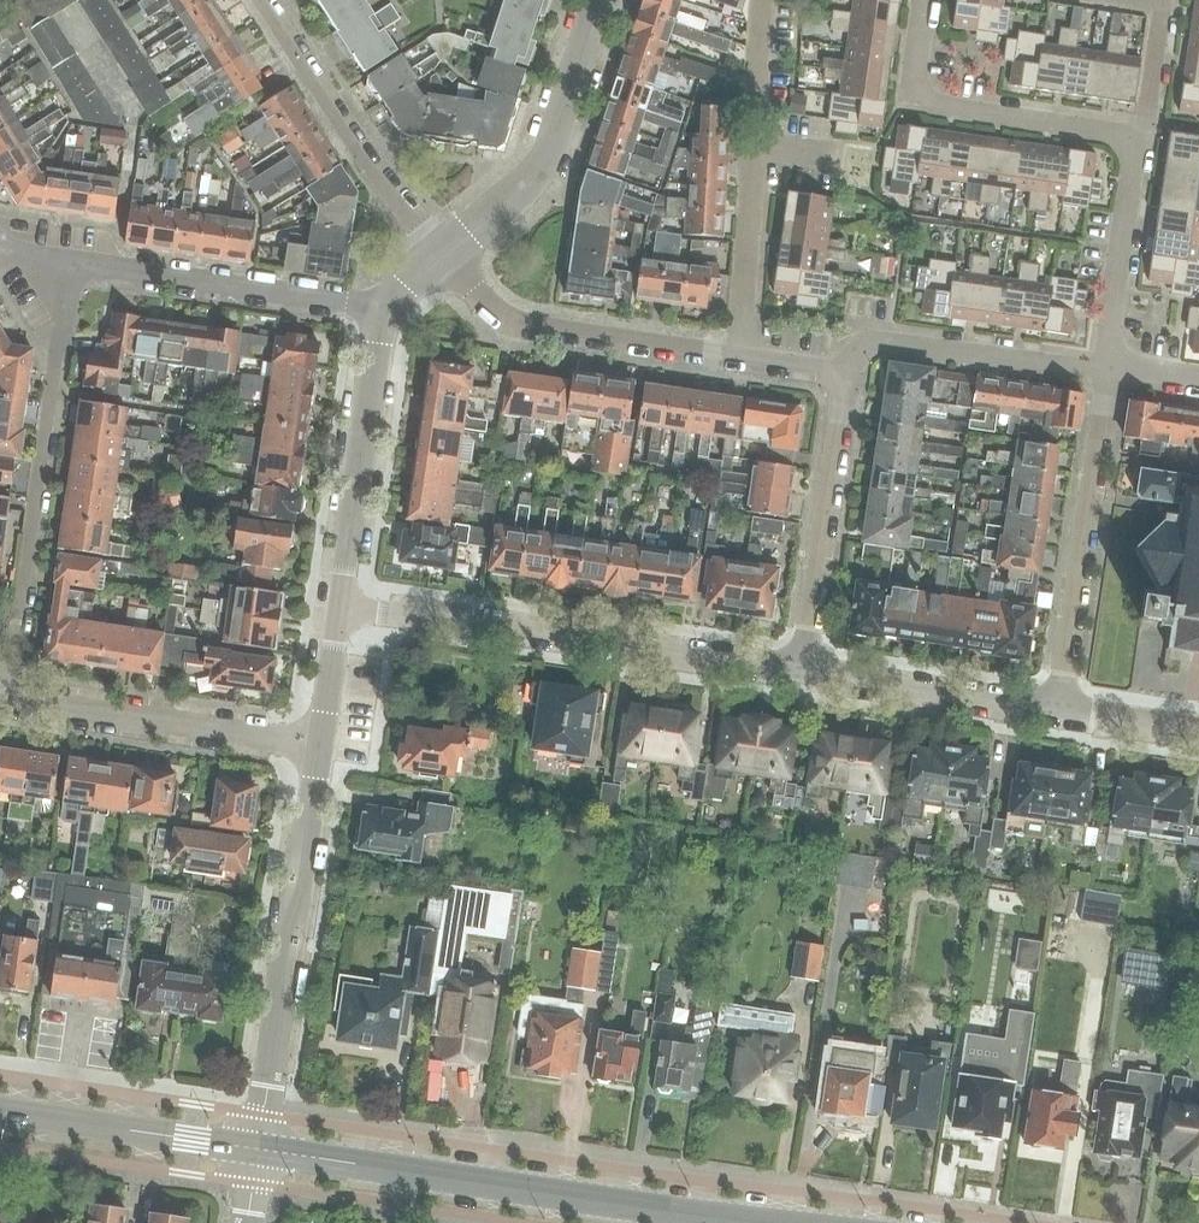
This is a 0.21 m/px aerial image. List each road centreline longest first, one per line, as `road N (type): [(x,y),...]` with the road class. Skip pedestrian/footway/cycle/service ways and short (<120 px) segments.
road 1 (secondary): [(768,1222),(258,1149)]
road 2 (residential): [(799,672),(340,608)]
road 3 (residential): [(8,704),(69,263)]
road 4 (tertiary): [(258,1149),(321,746)]
road 5 (residential): [(1137,138),(907,104),(922,0)]
road 6 (unclassified): [(386,310),(69,263)]
road 7 (residential): [(321,746),(8,704)]
road 8 (residential): [(1056,707),(1101,395)]
road 9 (unclassified): [(441,254),(360,157),(259,0)]
road 10 (tertiary): [(441,254),(539,169),(600,0)]
road 11 (tertiary): [(340,608),(386,310)]
road 12 (residential): [(703,348),(508,318),(441,254)]
road 13 (residential): [(1105,371),(854,338),(849,370)]
road 14 (unclassified): [(799,672),(844,402)]
road 15 (secondary): [(258,1149),(0,1110)]
road 16 (unclassified): [(1056,707),(799,672)]
road 17 (residential): [(1105,371),(1137,138)]
road 18 (residential): [(739,354),(753,142)]
road 19 (residential): [(1198,729),(1056,707)]
road 20 (tertiary): [(321,746),(340,608)]
road 21 (residential): [(1137,138),(1163,4)]

